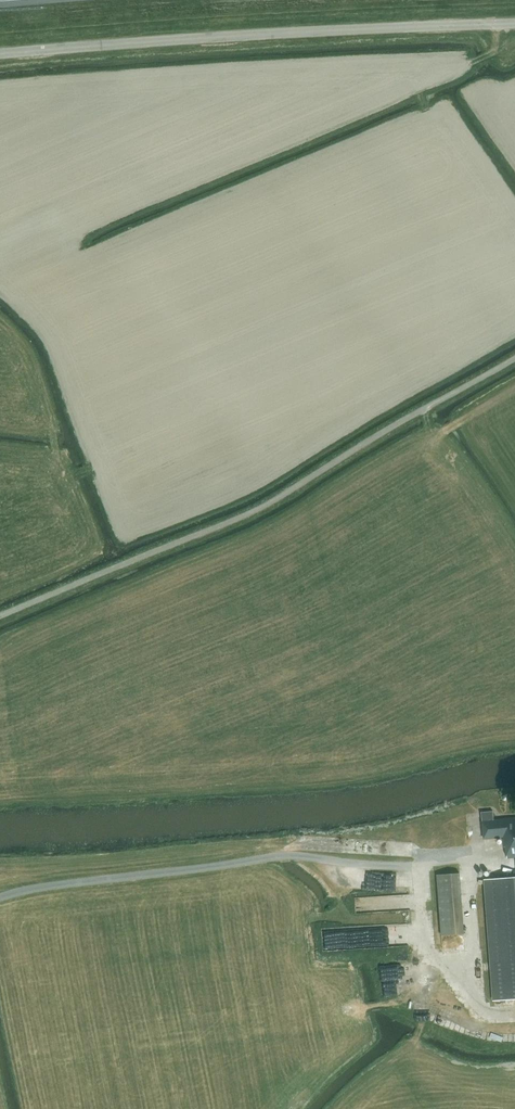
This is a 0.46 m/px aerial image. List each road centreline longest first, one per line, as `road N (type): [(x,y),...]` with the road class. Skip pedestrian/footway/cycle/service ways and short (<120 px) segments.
road 1 (unclassified): [(0,616),(261,508),(514,358)]
road 2 (unclassified): [(0,54),(514,23)]
road 3 (track): [(416,866),(424,953),(478,1014),(514,1011)]
road 4 (track): [(467,857),(478,1014)]

